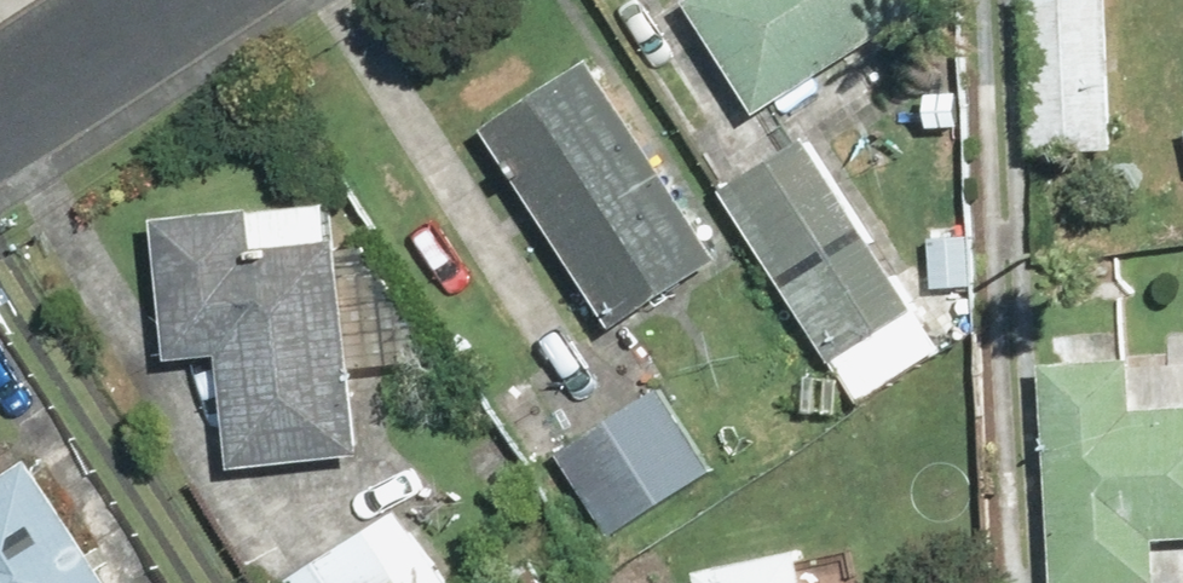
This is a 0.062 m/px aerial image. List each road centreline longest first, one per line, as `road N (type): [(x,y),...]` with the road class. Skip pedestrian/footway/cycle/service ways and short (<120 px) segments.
road 1 (residential): [(170,0),(0,108)]

